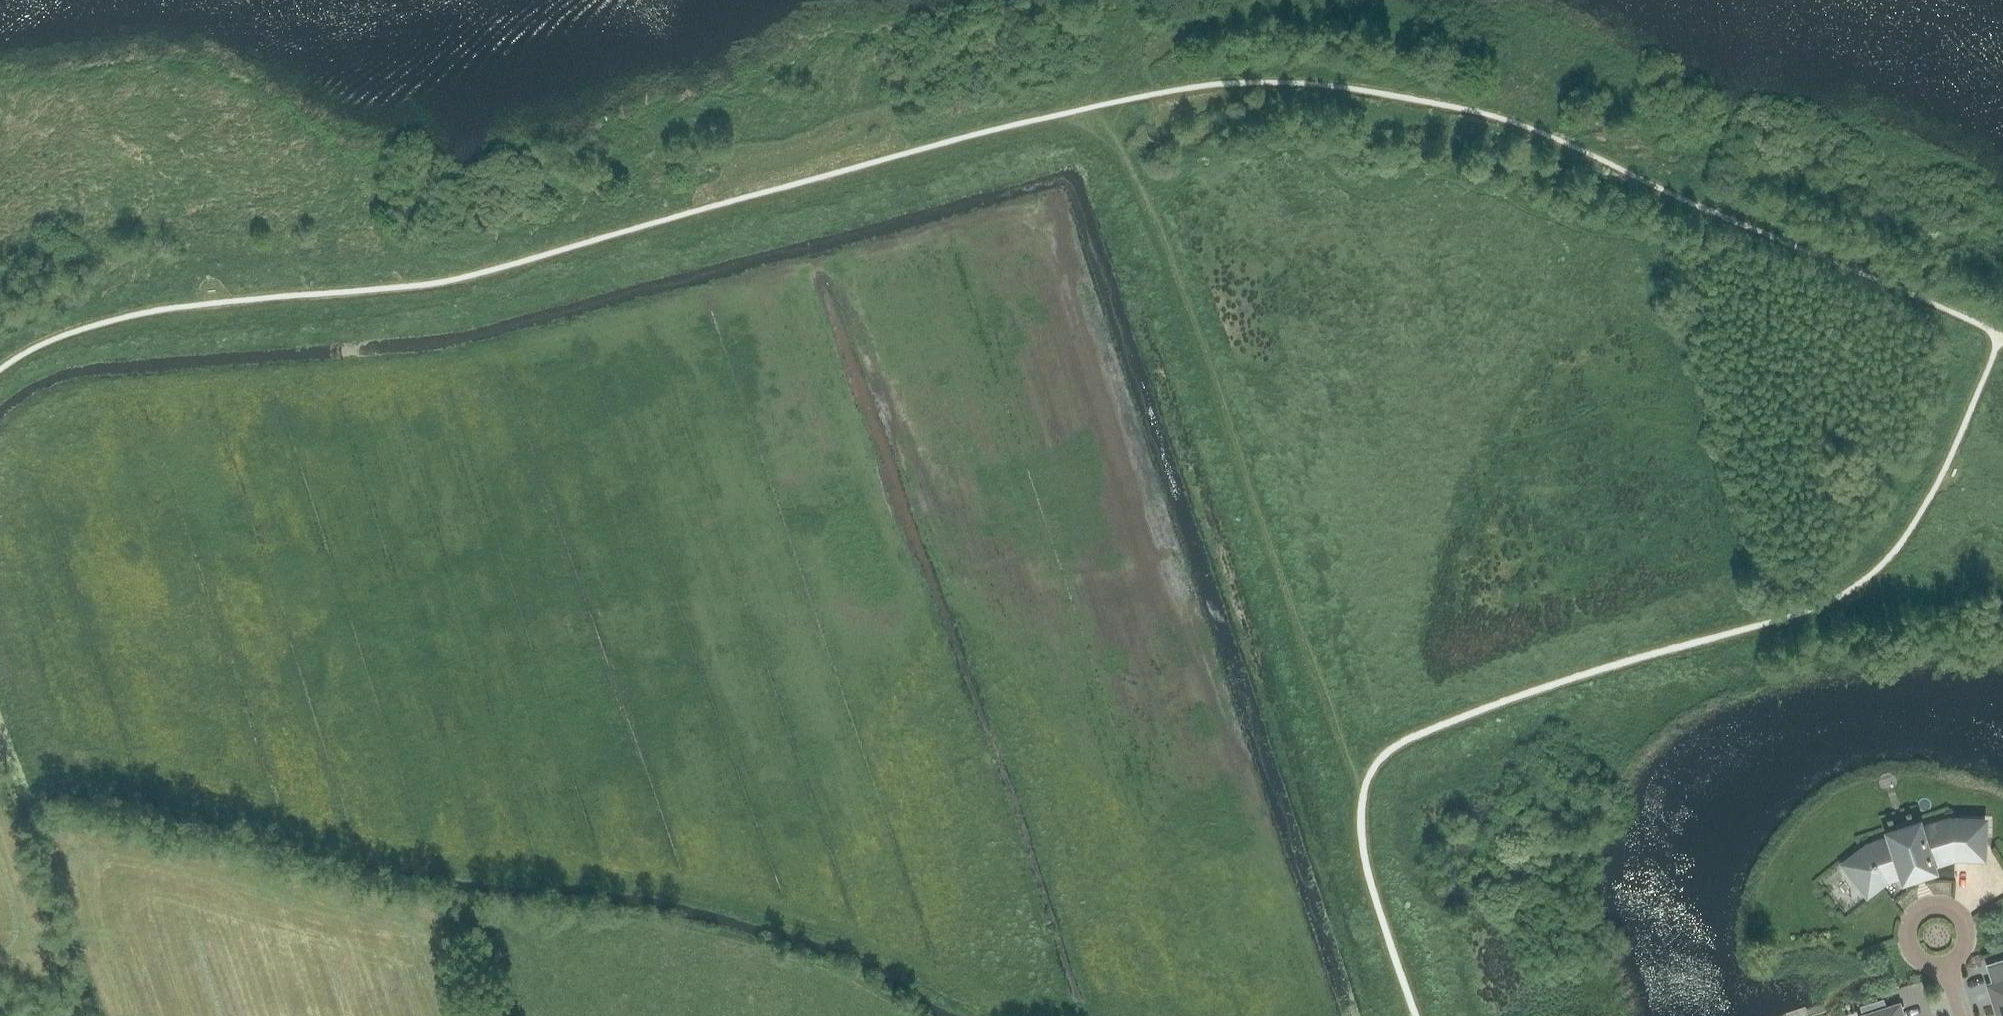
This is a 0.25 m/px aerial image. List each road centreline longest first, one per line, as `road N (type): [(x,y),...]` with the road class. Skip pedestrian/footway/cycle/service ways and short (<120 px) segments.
road 1 (unclassified): [(1946,972),(1970,943),(1955,916),(1939,912),(1914,926),(1910,942),(1921,965),(1940,971)]

